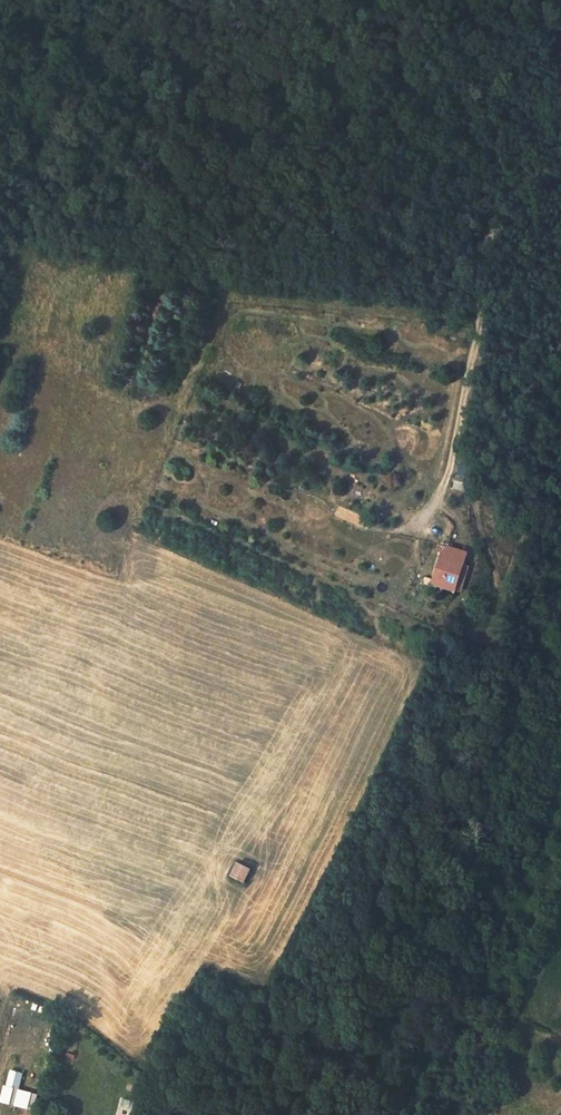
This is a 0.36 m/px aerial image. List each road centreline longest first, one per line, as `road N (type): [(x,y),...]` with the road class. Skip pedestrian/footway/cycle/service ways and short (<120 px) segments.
road 1 (track): [(351,529),(405,549),(437,503),(480,321),(480,253),(494,212),(530,178),(560,171)]

